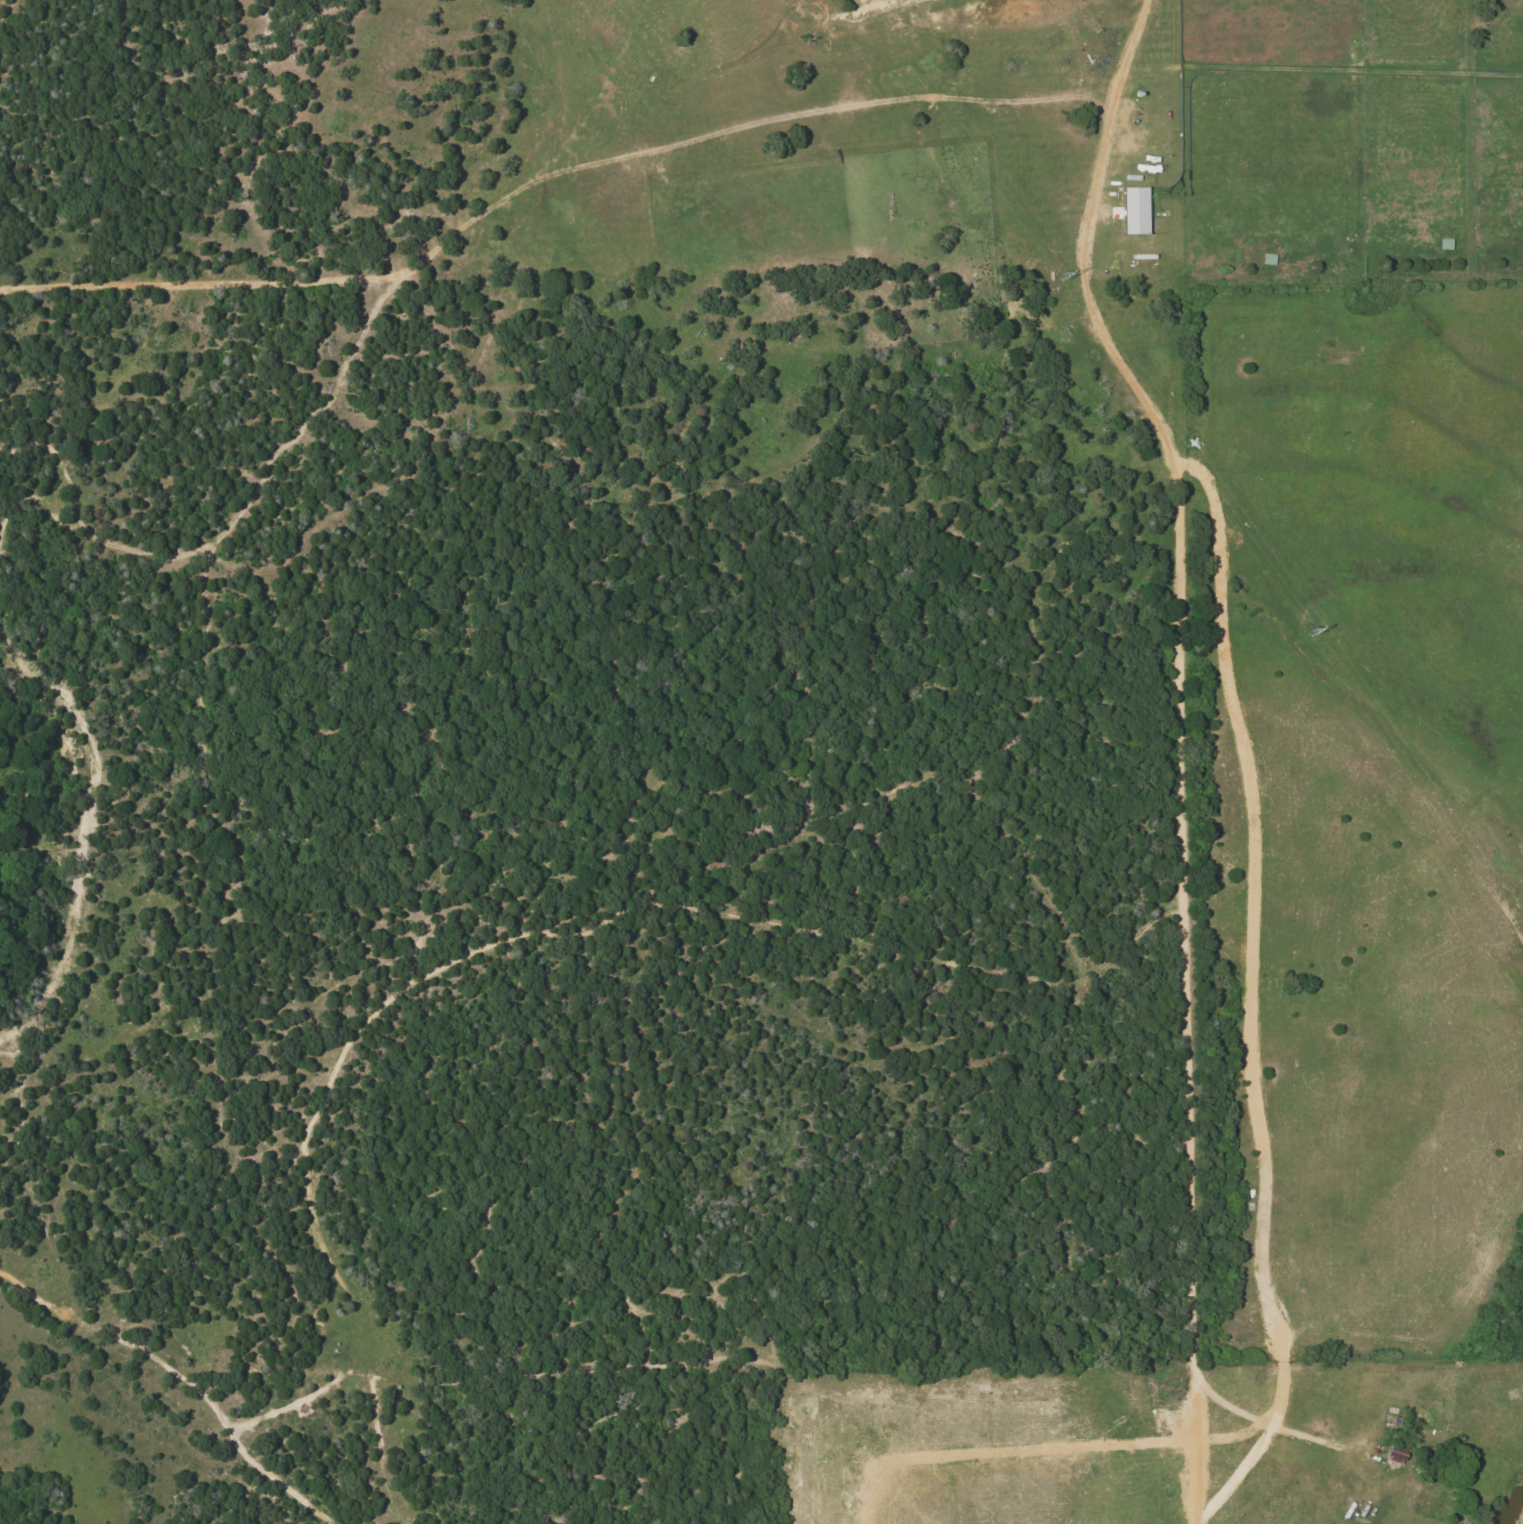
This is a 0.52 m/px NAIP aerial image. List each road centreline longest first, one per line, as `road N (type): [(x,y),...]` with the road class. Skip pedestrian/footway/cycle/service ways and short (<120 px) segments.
road 1 (track): [(1139,0),(1076,234),(1181,523),(1198,1514)]
road 2 (track): [(1195,1373),(1240,1409),(1356,1450)]

